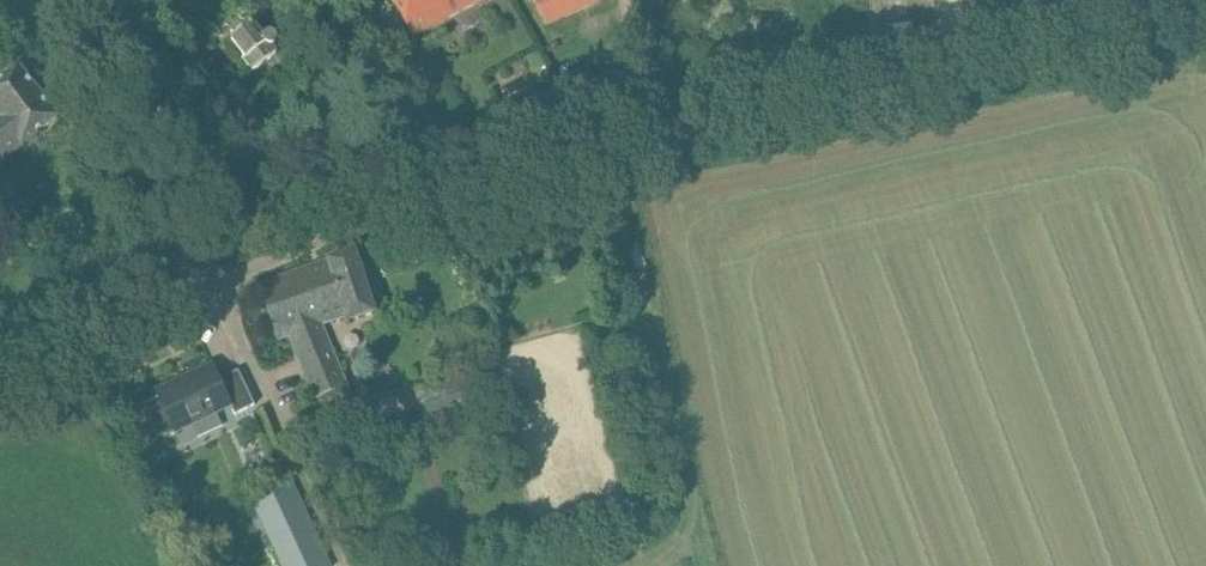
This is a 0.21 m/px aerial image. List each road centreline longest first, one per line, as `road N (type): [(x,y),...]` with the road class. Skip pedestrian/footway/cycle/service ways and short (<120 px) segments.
road 1 (unclassified): [(0,391),(417,205),(1205,27)]
road 2 (track): [(628,0),(680,143)]

